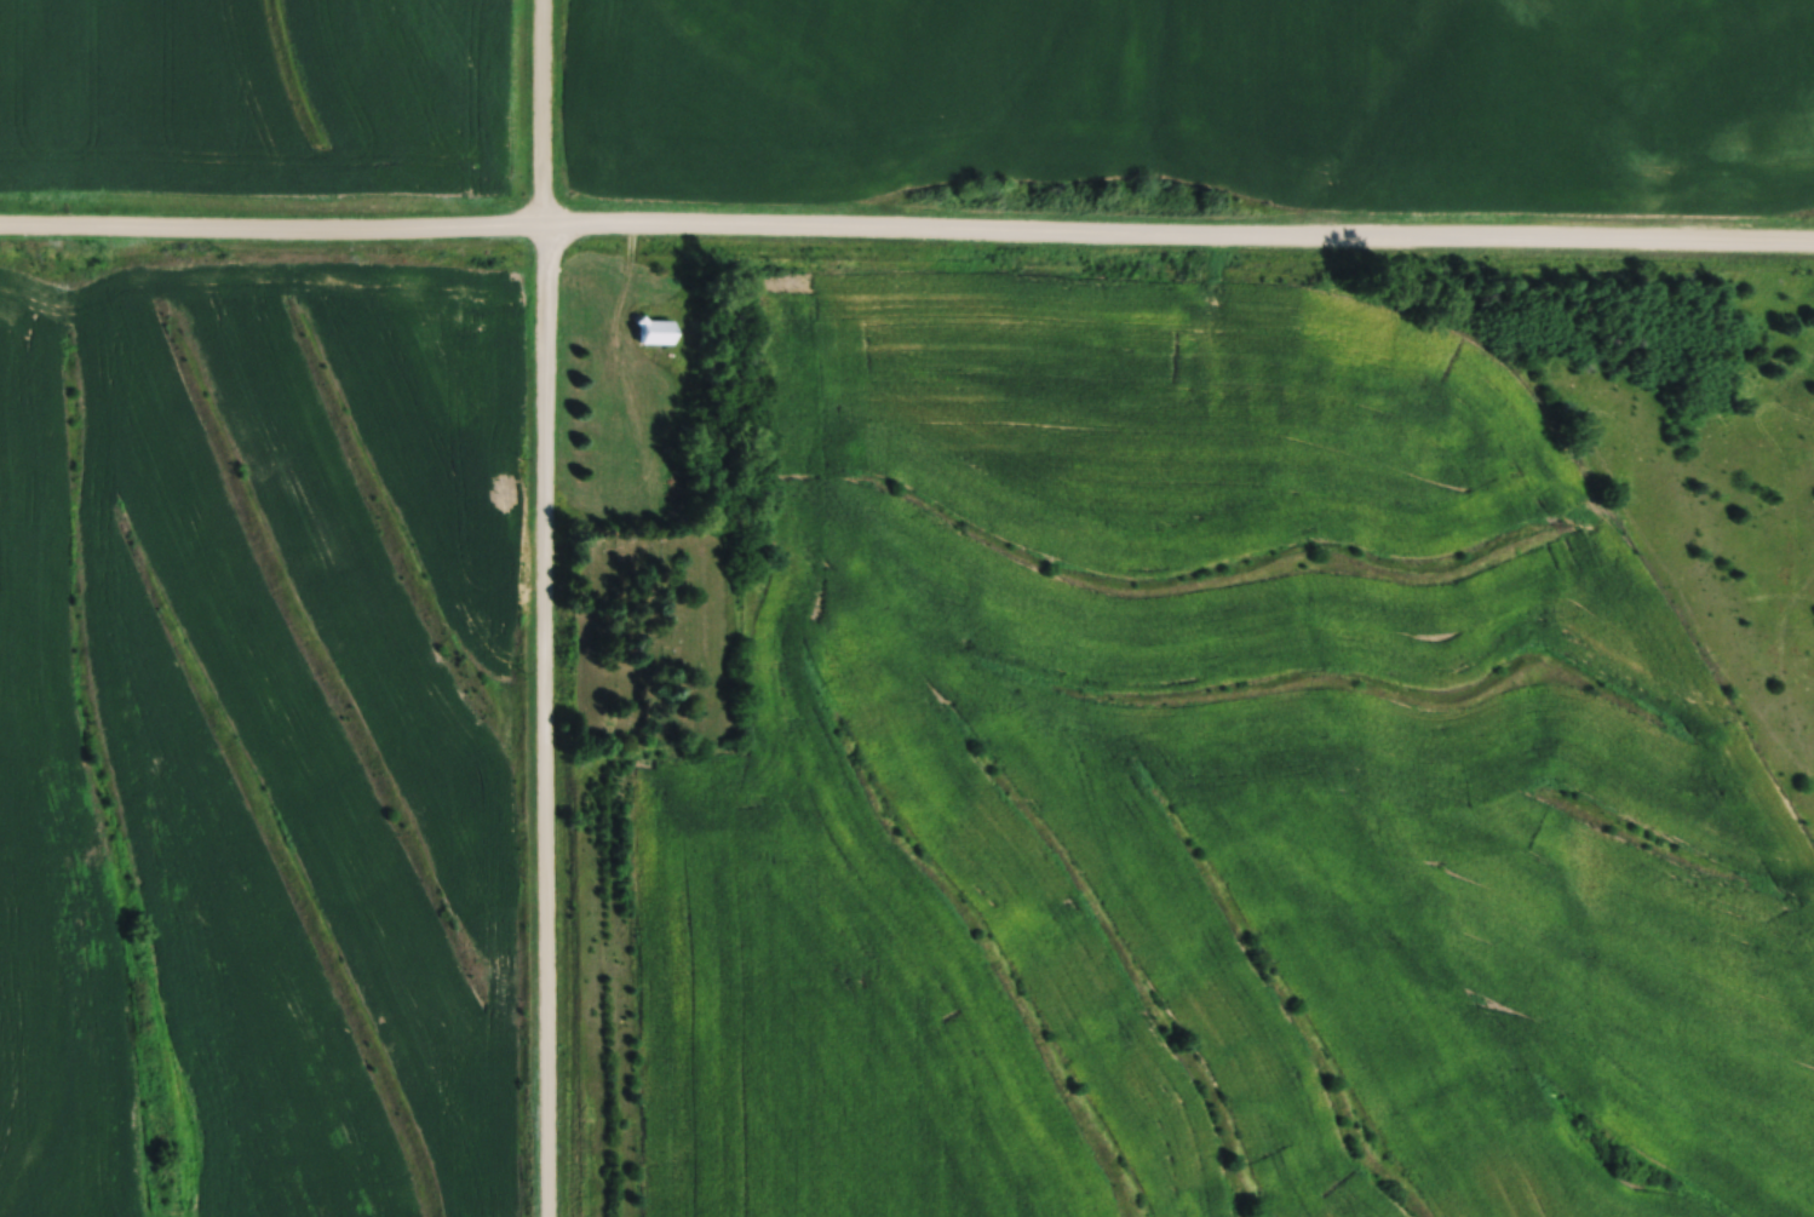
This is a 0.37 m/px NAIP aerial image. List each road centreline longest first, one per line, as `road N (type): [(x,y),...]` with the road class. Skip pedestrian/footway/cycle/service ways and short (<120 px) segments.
road 1 (tertiary): [(544,228),(1813,253)]
road 2 (tertiary): [(546,1216),(544,228)]
road 3 (residential): [(0,234),(544,228)]
road 4 (residential): [(544,228),(541,0)]

